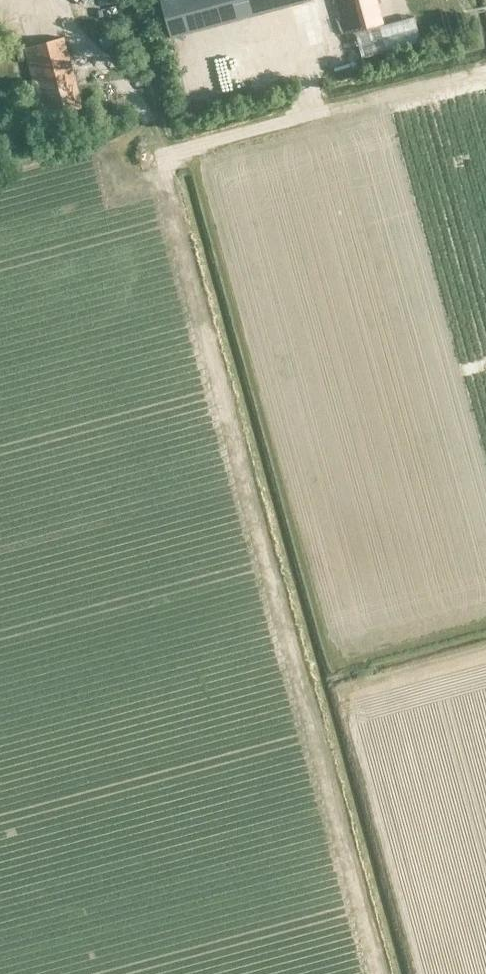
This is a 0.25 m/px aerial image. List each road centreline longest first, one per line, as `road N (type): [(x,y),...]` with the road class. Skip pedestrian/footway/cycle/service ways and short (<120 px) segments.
road 1 (track): [(189,147),(161,155),(384,973)]
road 2 (track): [(189,147),(330,664),(360,657),(367,683),(485,651)]
road 3 (track): [(485,66),(189,147)]

